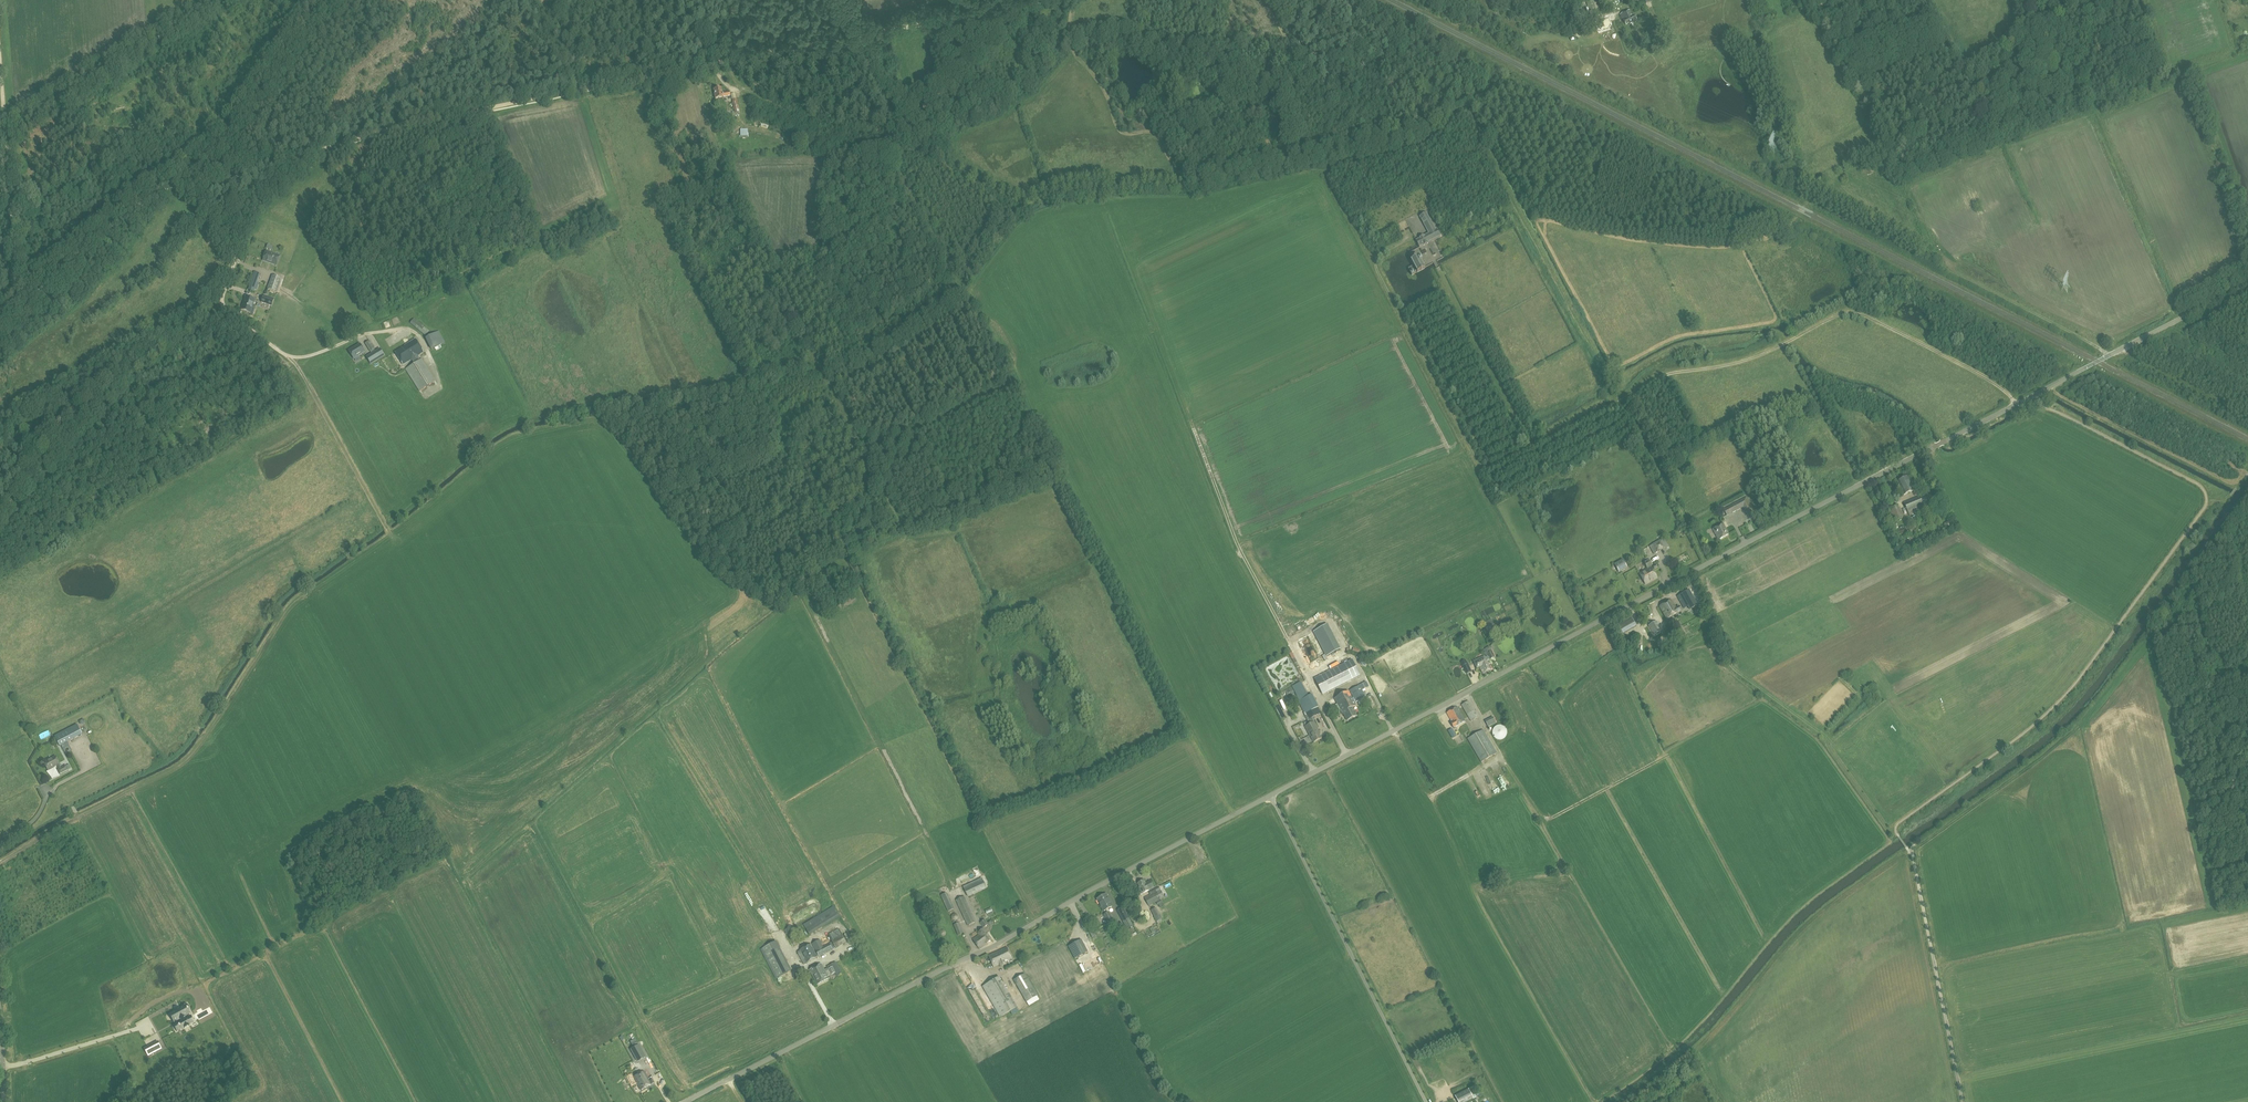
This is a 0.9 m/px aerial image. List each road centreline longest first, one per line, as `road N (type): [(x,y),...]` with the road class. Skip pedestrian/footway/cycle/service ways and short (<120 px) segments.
road 1 (unclassified): [(686,1101),(2247,284)]
road 2 (track): [(1037,0),(421,120),(233,172)]
road 3 (track): [(2018,403),(1961,365),(1846,312),(1763,355),(1659,376),(1489,468),(1475,457),(1375,267)]
road 4 (track): [(695,71),(732,194),(829,379),(965,299),(891,154),(897,133)]
road 5 (track): [(1303,162),(1398,138),(1470,99),(1529,203),(1555,217),(1695,243),(1788,224)]
road 6 (track): [(1268,0),(1295,57),(1281,94),(1303,162),(1213,183),(1107,186),(1025,205),(959,282)]
road 7 (track): [(829,379),(910,539),(963,530),(991,597),(1014,595),(1019,609),(992,626)]
road 8 (track): [(222,302),(93,406),(0,512)]
road 9 (track): [(1811,199),(1857,168),(1897,154),(1912,158),(2066,98),(2078,77)]
road 10 (unclassified): [(1964,1101),(1911,855)]
road 11 (track): [(21,298),(0,67)]
road 12 (track): [(1688,573),(1735,669),(1834,745)]
road 13 (track): [(2247,474),(2236,487),(2047,388)]
road 14 (track): [(289,356),(404,327),(417,333),(440,382),(424,397)]
road 15 (track): [(2247,48),(2101,108),(2072,68)]
road 16 (track): [(894,140),(728,86),(713,63)]
road 17 (track): [(181,183),(156,189),(21,298)]
road 18 (track): [(2187,71),(2247,241)]
road 19 (track): [(1897,154),(1815,0)]
road 20 (track): [(347,200),(488,125)]
road 21 (track): [(1479,0),(1533,38),(1562,41),(1577,40),(1585,0)]
road 22 (track): [(1924,0),(1985,129)]
road 23 (track): [(897,130),(868,36),(845,0)]
road 24 (track): [(233,172),(237,251),(222,302)]
road 25 (track): [(1826,736),(1895,831)]

